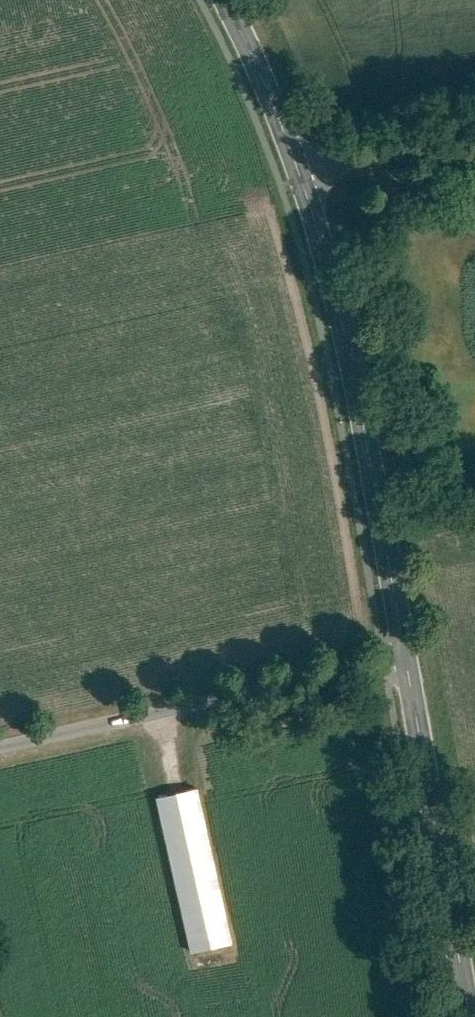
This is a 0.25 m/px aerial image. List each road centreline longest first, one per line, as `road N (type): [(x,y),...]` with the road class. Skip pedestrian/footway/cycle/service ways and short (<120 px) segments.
road 1 (tertiary): [(301,168),(360,406),(403,651)]
road 2 (residential): [(0,742),(403,651)]
road 3 (tertiary): [(403,651),(467,1016)]
road 4 (tertiary): [(229,0),(301,168)]
road 5 (residential): [(474,146),(301,168)]

